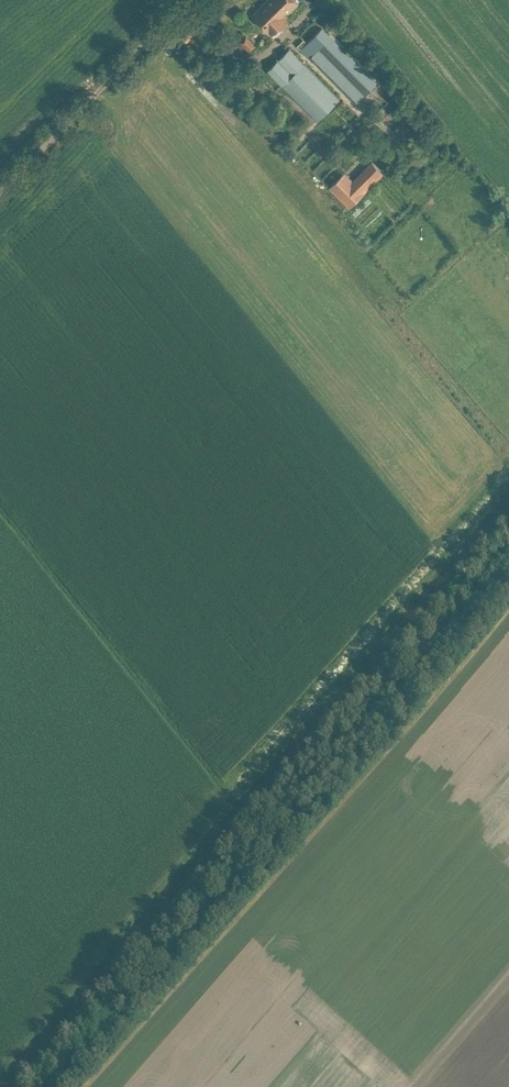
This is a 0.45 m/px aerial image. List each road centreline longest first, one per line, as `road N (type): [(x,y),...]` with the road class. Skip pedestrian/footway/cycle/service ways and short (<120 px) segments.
road 1 (track): [(174,13),(0,191)]

